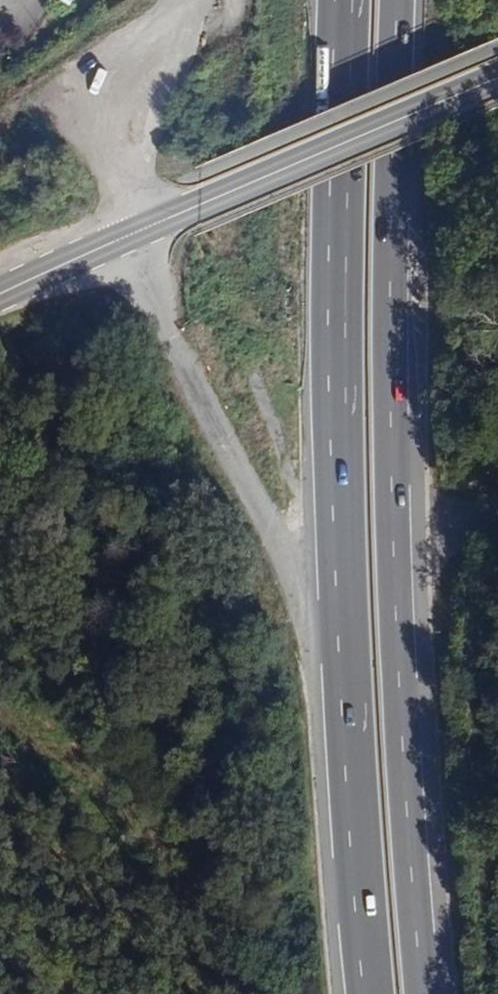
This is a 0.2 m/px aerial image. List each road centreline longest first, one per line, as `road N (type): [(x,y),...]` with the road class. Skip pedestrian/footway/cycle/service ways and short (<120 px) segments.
road 1 (motorway): [(343,0),(337,636),(364,993)]
road 2 (motorway): [(422,993),(394,570),(396,0)]
road 3 (primary): [(497,78),(0,299)]

